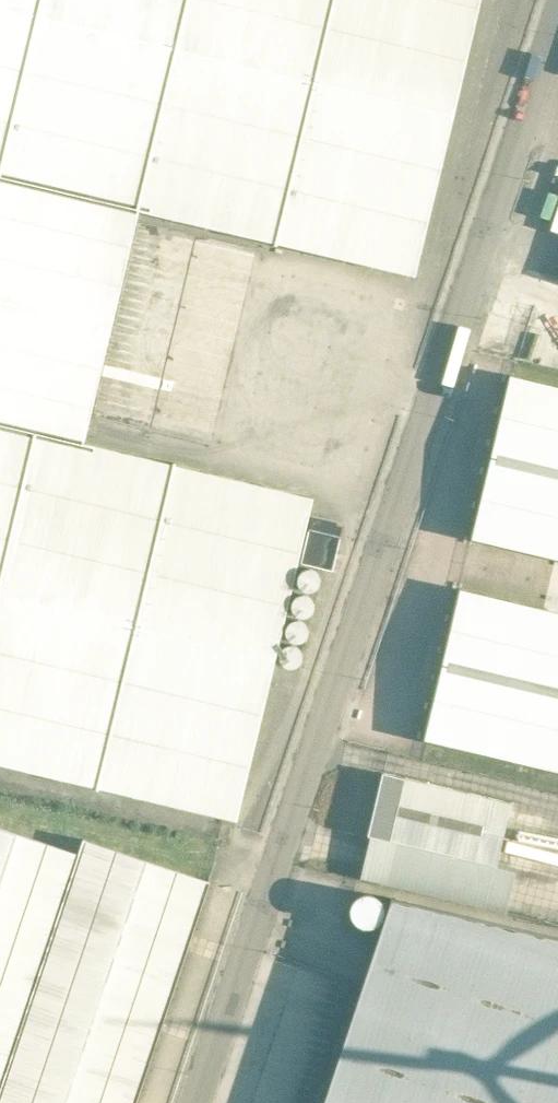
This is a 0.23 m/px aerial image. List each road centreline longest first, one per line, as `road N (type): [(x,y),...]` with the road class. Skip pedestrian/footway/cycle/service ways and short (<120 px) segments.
road 1 (unclassified): [(557,17),(196,1102)]

